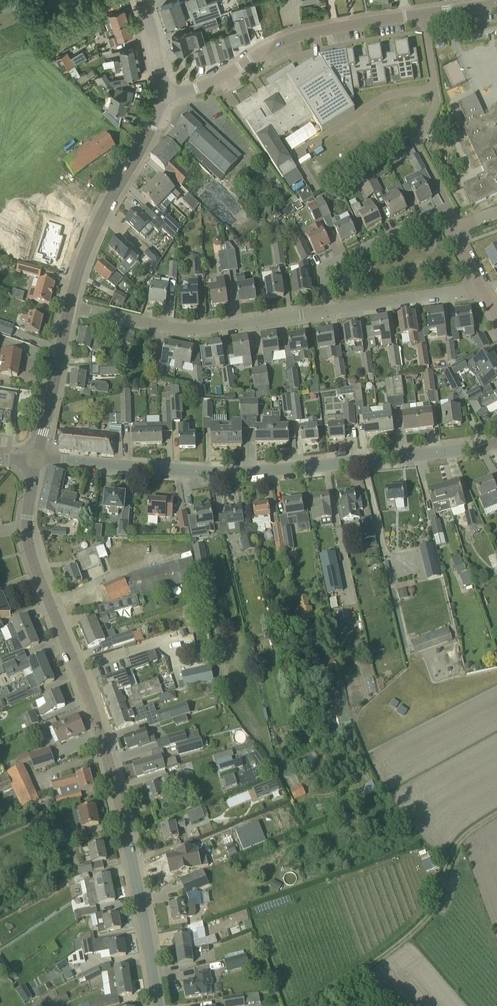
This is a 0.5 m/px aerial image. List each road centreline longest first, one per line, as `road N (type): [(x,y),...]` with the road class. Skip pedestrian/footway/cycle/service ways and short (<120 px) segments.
road 1 (tertiary): [(158,1005),(122,810),(77,665),(28,543),(37,458)]
road 2 (residential): [(37,458),(223,474),(496,443)]
road 3 (residential): [(162,89),(207,85),(311,31),(496,3)]
road 4 (track): [(496,814),(456,846),(437,905),(415,931),(307,1005)]
road 5 (residential): [(66,308),(201,327),(326,312)]
road 6 (tertiary): [(66,308),(88,245),(156,118),(162,89)]
road 7 (residential): [(326,312),(325,267),(423,217),(441,217)]
road 8 (residential): [(326,312),(481,286)]
road 9 (tertiary): [(37,458),(66,308)]

